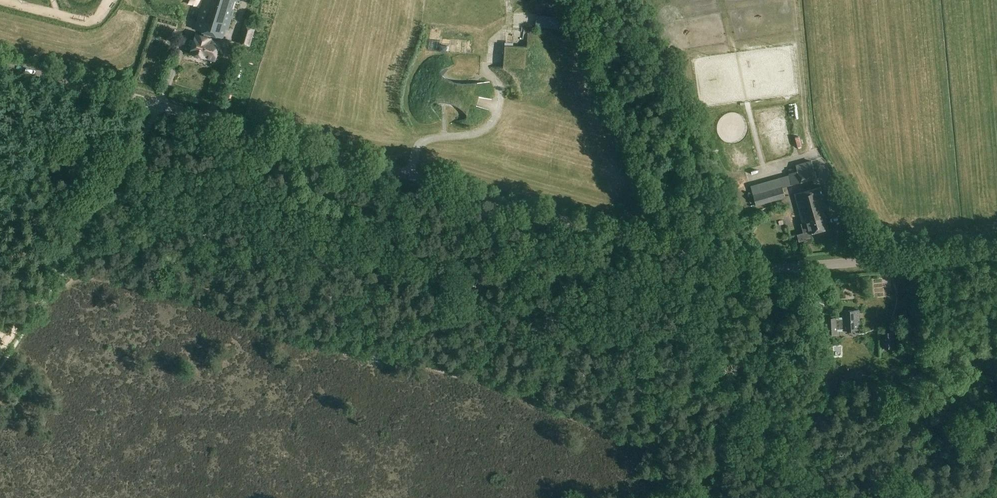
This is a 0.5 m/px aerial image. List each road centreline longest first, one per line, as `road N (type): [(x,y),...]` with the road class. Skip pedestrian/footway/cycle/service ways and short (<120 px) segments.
road 1 (tertiary): [(996,252),(804,269),(733,264),(0,60)]
road 2 (track): [(161,105),(0,351)]

